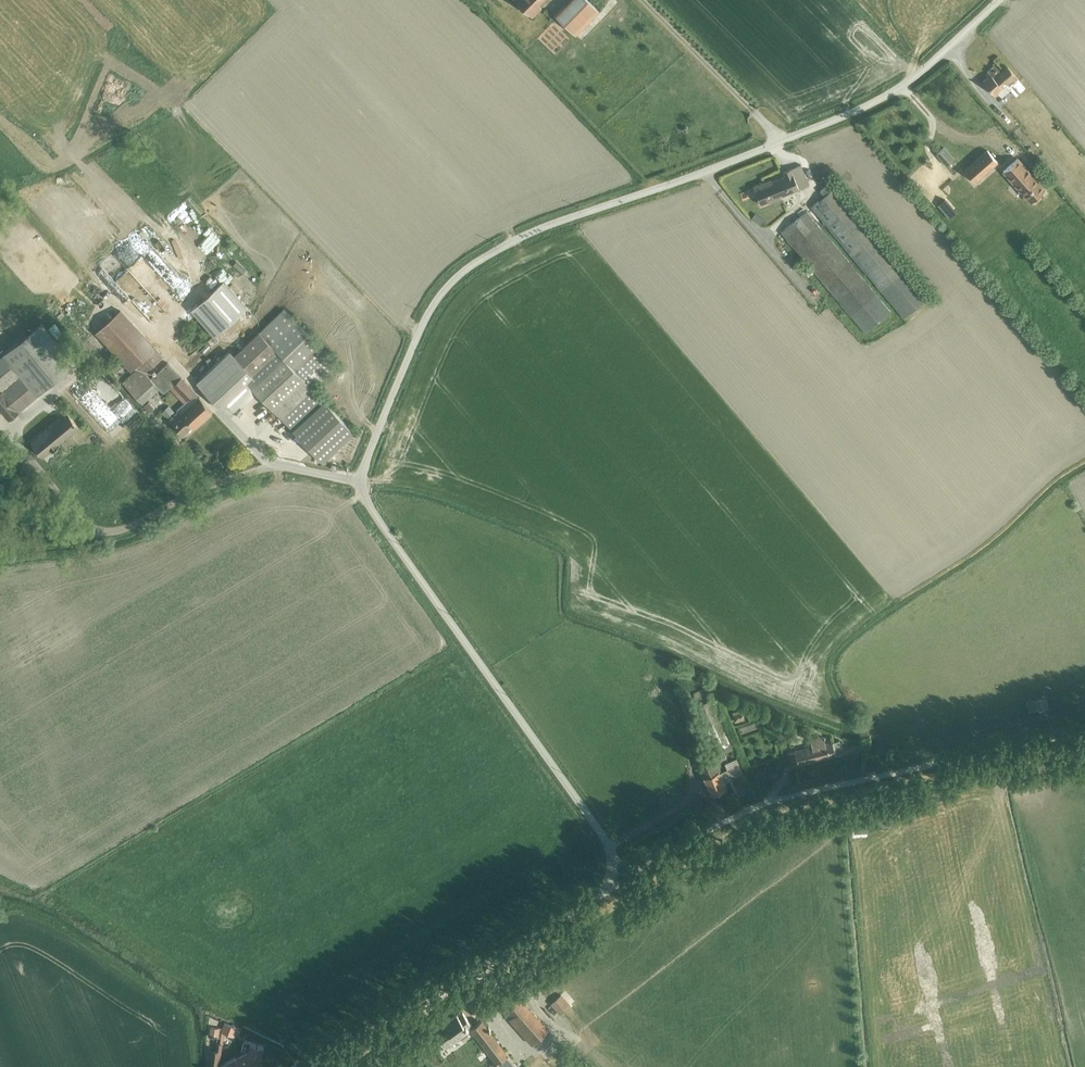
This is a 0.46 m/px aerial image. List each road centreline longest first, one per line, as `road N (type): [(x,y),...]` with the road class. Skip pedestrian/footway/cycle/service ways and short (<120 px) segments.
road 1 (unclassified): [(997,0),(917,75),(879,99),(509,242),(462,272),(427,314),(364,466),(364,494),(611,846),(615,874)]
road 2 (unclassified): [(615,874),(604,892),(309,1066)]
road 3 (unclassified): [(615,874),(631,875),(757,803),(848,781)]
road 4 (track): [(848,781),(1084,730)]

